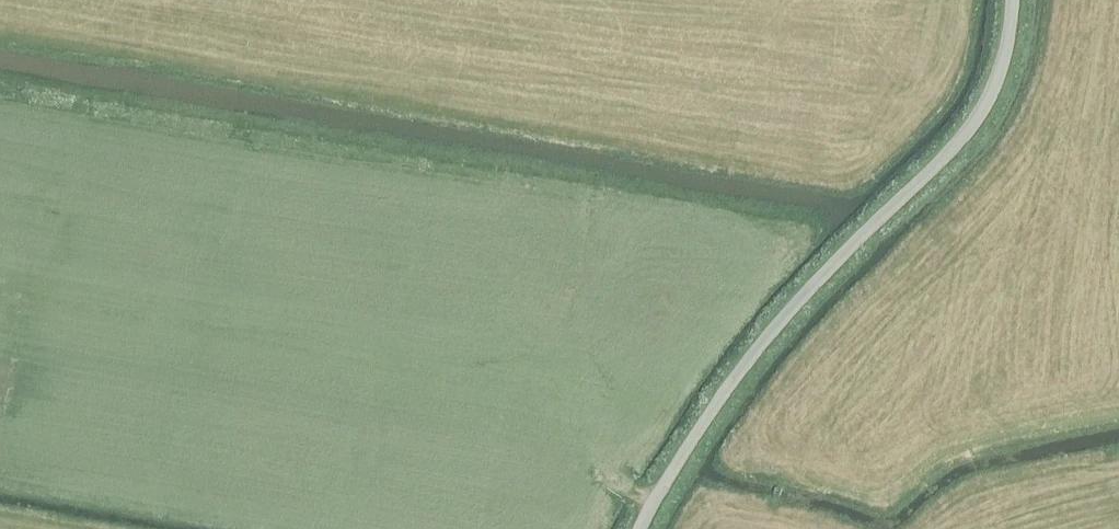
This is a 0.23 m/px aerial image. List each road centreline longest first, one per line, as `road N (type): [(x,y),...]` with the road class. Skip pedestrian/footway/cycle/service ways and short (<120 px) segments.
road 1 (unclassified): [(641,528),(700,425),(777,323),(972,128),(1002,71),(1011,0)]

